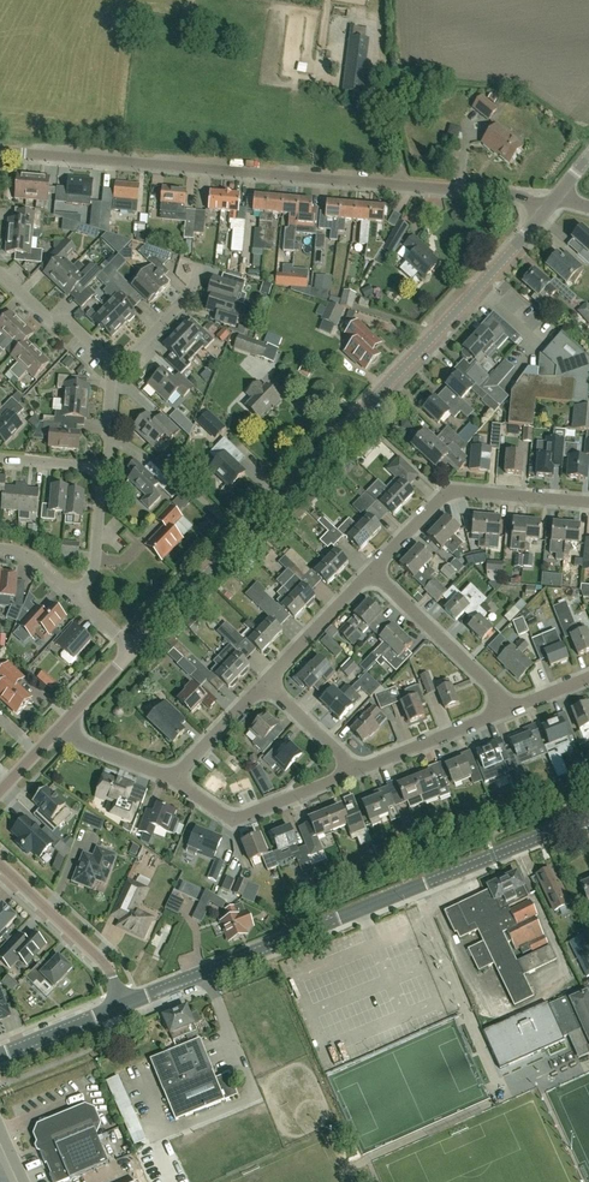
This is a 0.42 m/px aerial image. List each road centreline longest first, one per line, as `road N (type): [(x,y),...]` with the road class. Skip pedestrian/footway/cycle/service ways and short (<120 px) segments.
road 1 (unclassified): [(133,650),(421,354),(545,210)]
road 2 (residential): [(545,210),(521,196),(0,150)]
road 3 (tertiary): [(124,1006),(588,818)]
road 4 (residential): [(373,571),(457,491),(588,503)]
road 5 (residential): [(173,780),(231,818),(356,772)]
road 6 (residential): [(512,708),(373,571)]
road 7 (residential): [(124,1006),(109,970),(0,865)]
road 8 (residential): [(356,772),(512,708)]
road 9 (residential): [(118,374),(72,322),(51,322),(0,273)]
road 10 (residential): [(266,685),(373,571)]
road 11 (residential): [(73,593),(98,555),(107,465)]
road 12 (tertiary): [(0,1056),(124,1006)]
road 13 (residential): [(118,374),(204,272)]
road 14 (residential): [(173,780),(266,685)]
road 15 (residential): [(356,772),(266,685)]
road 16 (residential): [(59,730),(173,780)]

